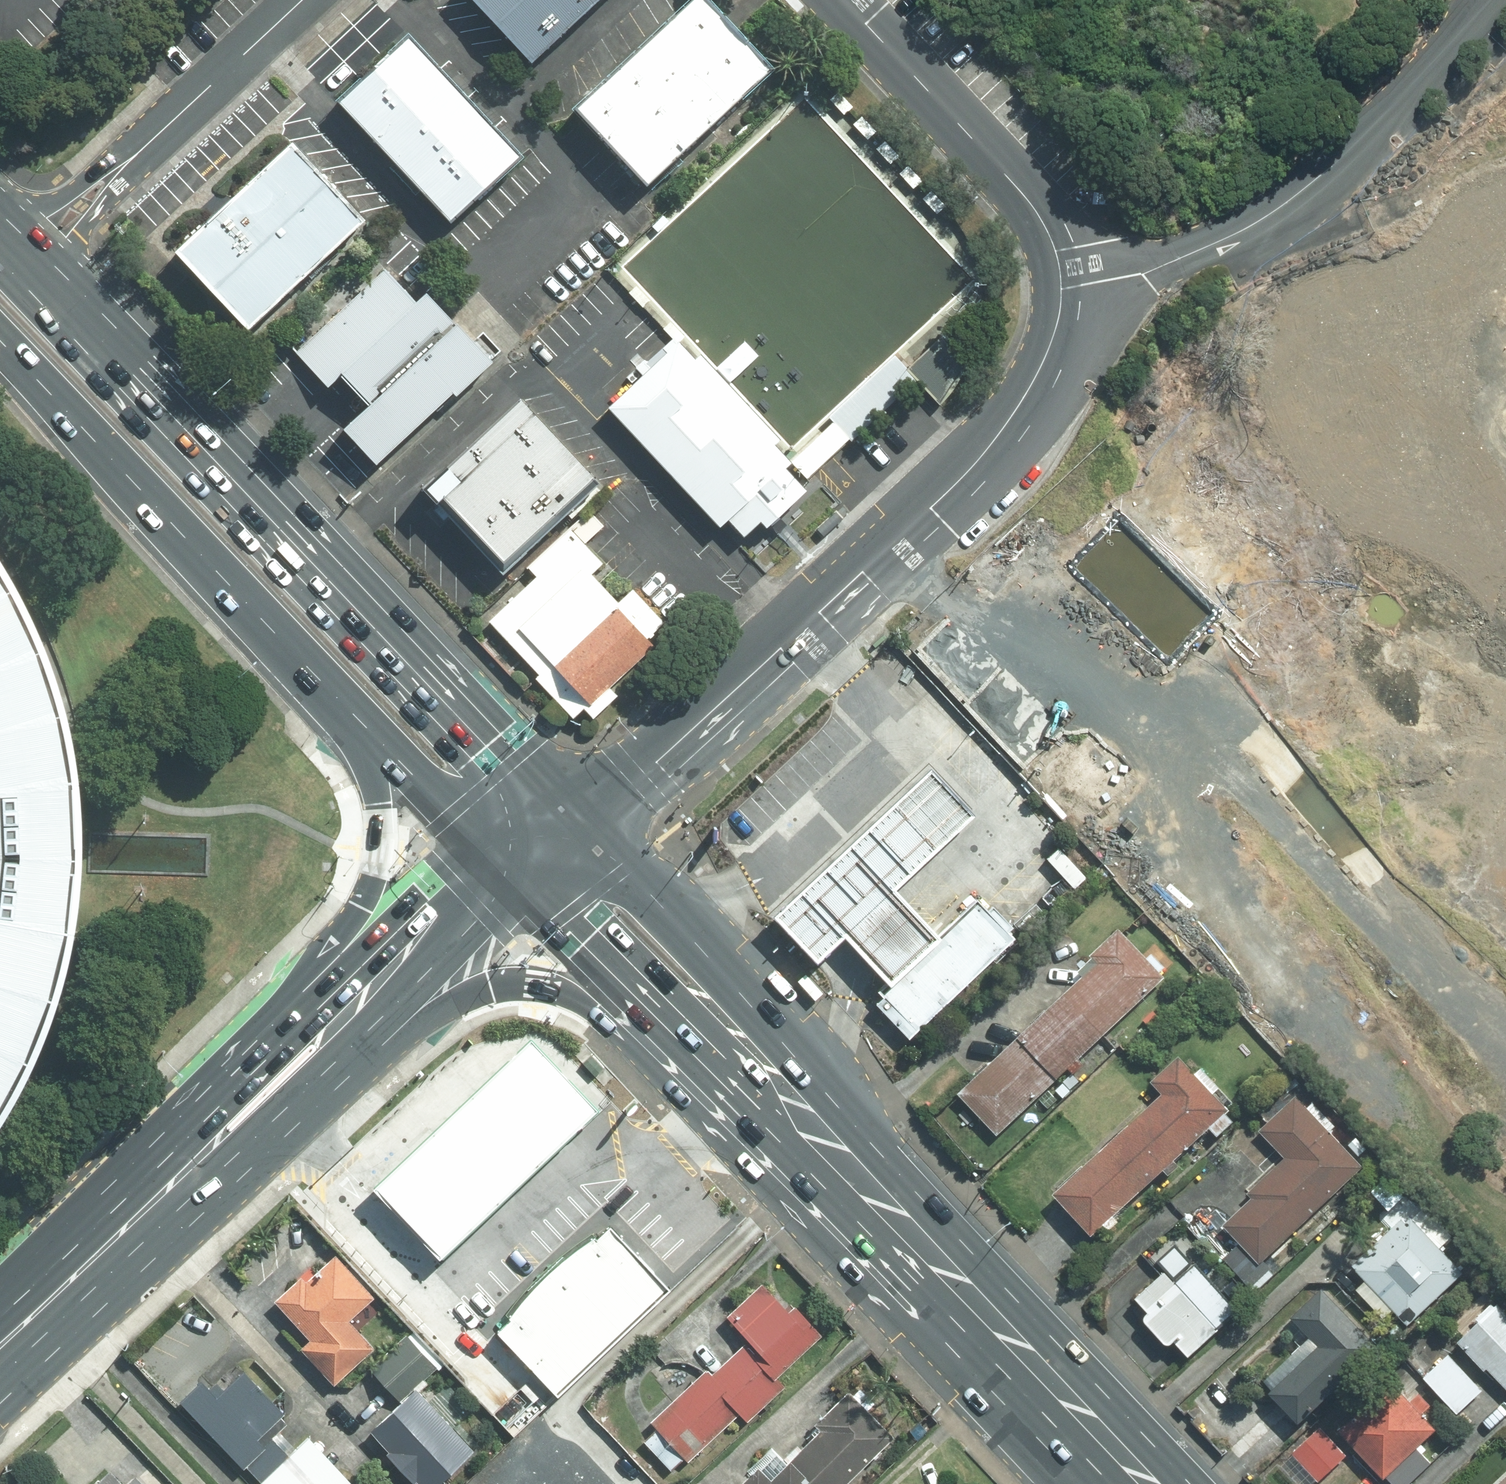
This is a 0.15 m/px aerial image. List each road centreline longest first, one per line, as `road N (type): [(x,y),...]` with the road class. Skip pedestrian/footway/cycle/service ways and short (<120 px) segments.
road 1 (track): [(886,544),(1036,689),(1194,733),(1320,850),(1484,1032),(1505,1040)]
road 2 (primary): [(51,278),(585,823)]
road 3 (primary): [(204,1133),(265,1026),(365,893),(379,851),(376,805),(364,770),(263,615)]
road 4 (track): [(1505,657),(1450,620),(1384,552),(1321,444),(1312,380),(1318,346),(1356,306),(1419,279),(1505,265)]
road 5 (primary): [(1155,1483),(788,1097)]
road 6 (residential): [(1067,297),(1205,247),(1274,209),(1329,169),(1495,0)]
road 7 (residential): [(585,823),(886,544)]
road 8 (primary): [(263,615),(0,345)]
road 9 (residential): [(858,0),(1039,202),(1062,248),(1067,297)]
road 10 (primary): [(505,871),(263,615)]
road 11 (primary): [(681,1043),(542,988),(494,986),(345,1016)]
road 12 (primary): [(585,823),(723,972),(788,1097)]
road 13 (residential): [(1067,297),(1053,357),(1017,414),(961,480),(886,544)]
road 14 (secondary): [(204,1133),(0,1324)]
road 15 (primary): [(681,1043),(505,871)]
road 16 (secondary): [(505,871),(345,1016)]
road 17 (residential): [(294,0),(155,137)]
road 18 (secondary): [(345,1016),(204,1133)]
road 19 (residential): [(1,228),(155,137)]
road 20 (residential): [(155,137),(51,278)]

